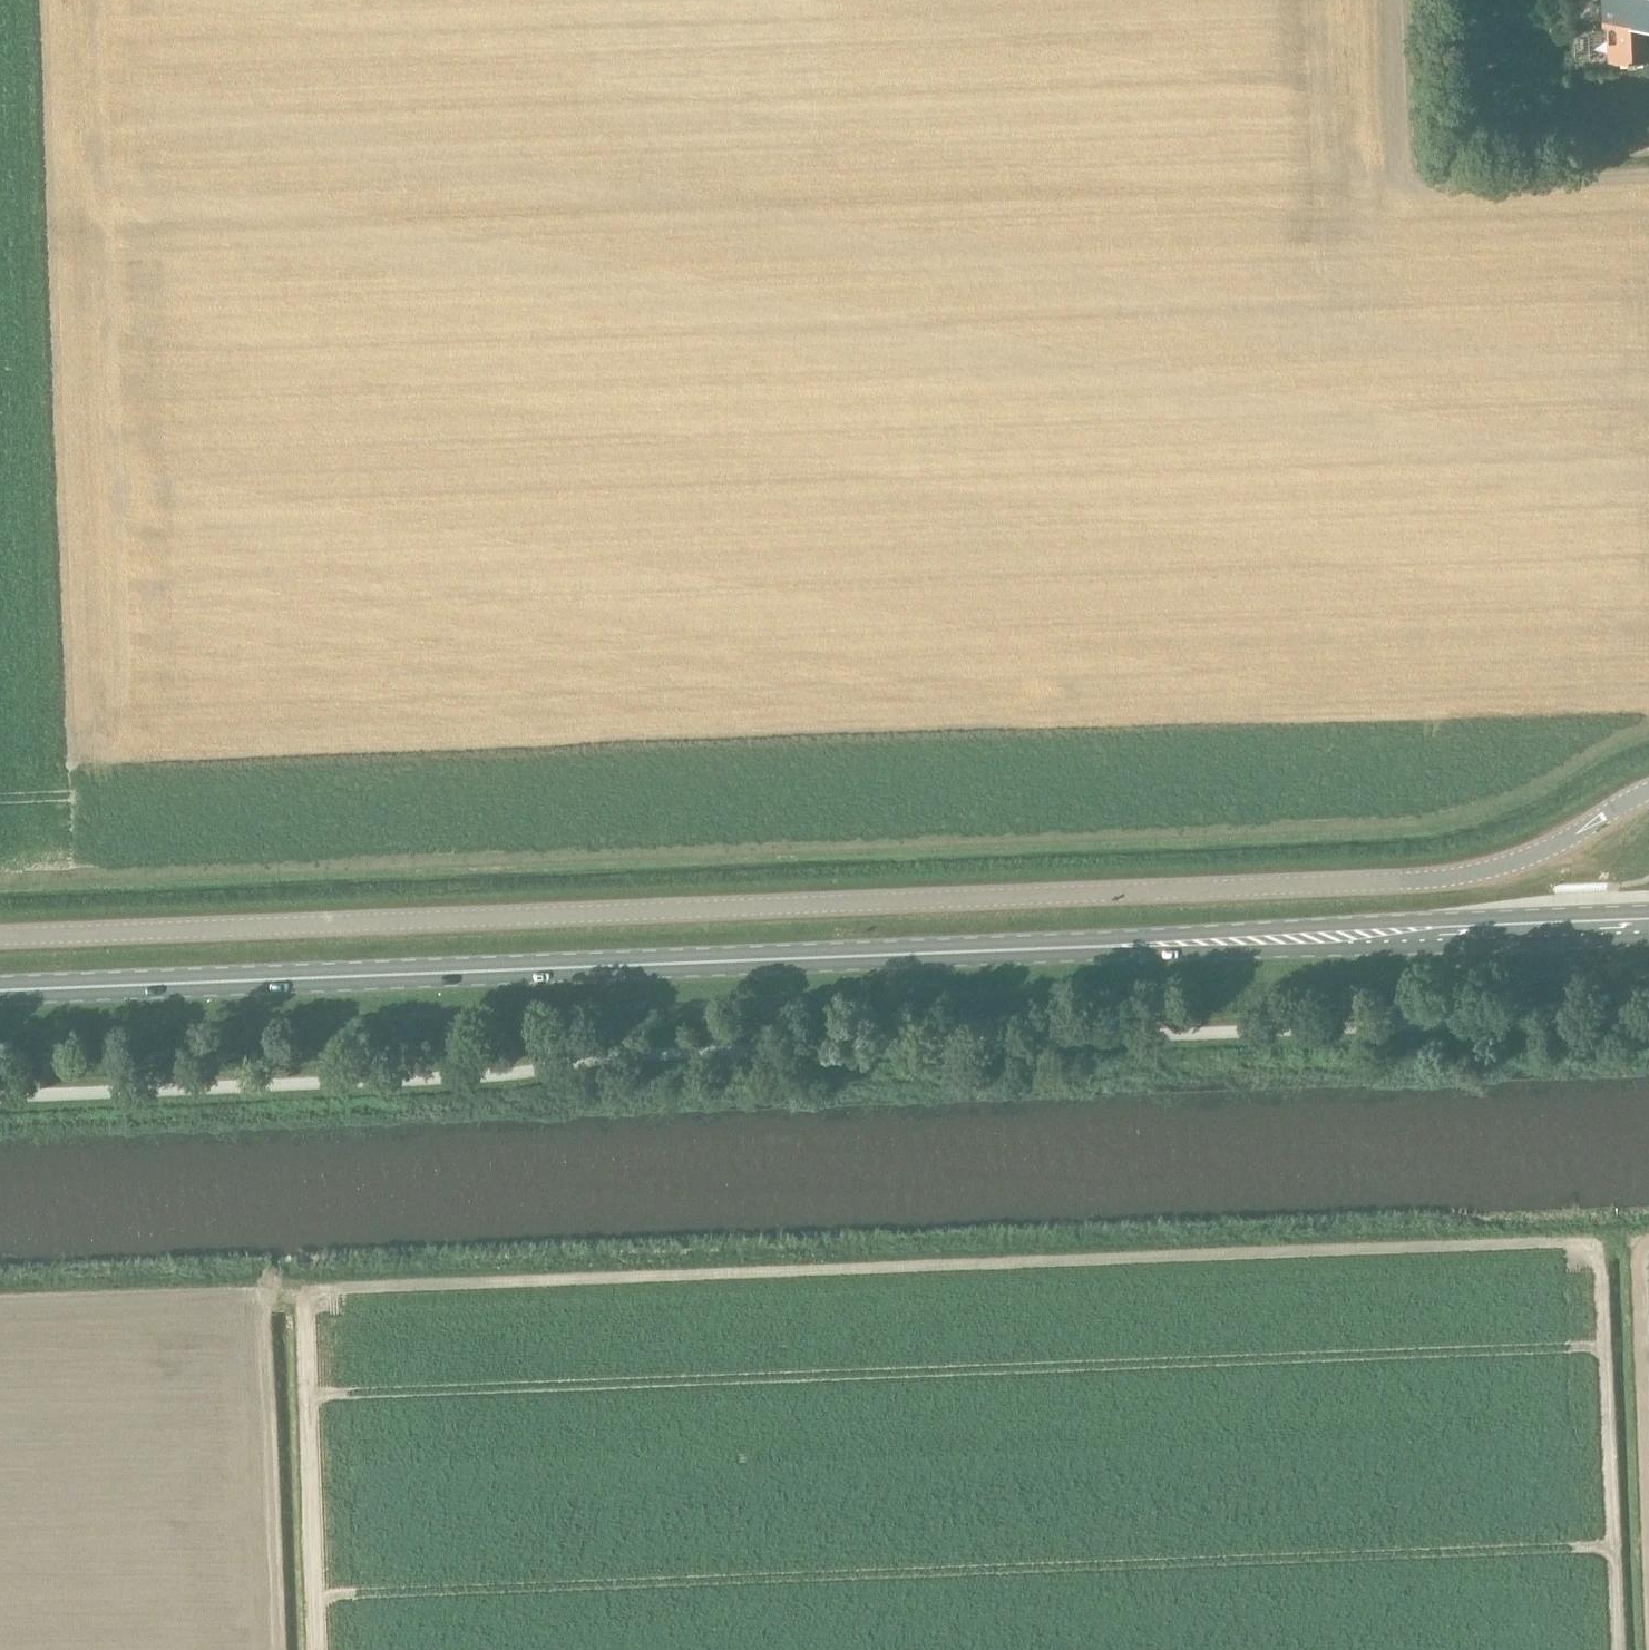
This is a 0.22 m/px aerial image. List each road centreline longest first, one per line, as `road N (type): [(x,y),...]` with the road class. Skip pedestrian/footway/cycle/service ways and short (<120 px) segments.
road 1 (unclassified): [(1648,790),(1530,855),(1431,879),(0,936)]
road 2 (primary): [(1123,945),(0,990)]
road 3 (primary): [(1648,910),(1140,936),(1123,945)]
road 4 (primary): [(1123,945),(1140,953),(1648,938)]

